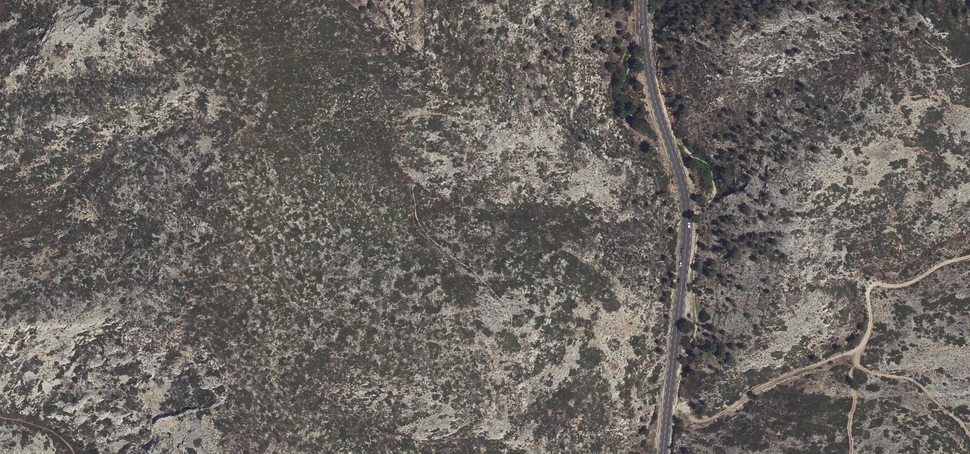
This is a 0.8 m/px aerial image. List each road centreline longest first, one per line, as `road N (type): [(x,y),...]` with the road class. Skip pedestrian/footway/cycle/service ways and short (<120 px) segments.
road 1 (secondary): [(643,0),(650,77),(687,202),(663,453)]
road 2 (track): [(969,256),(908,283),(872,287),(871,323),(858,351),(793,374),(704,422),(669,404)]

